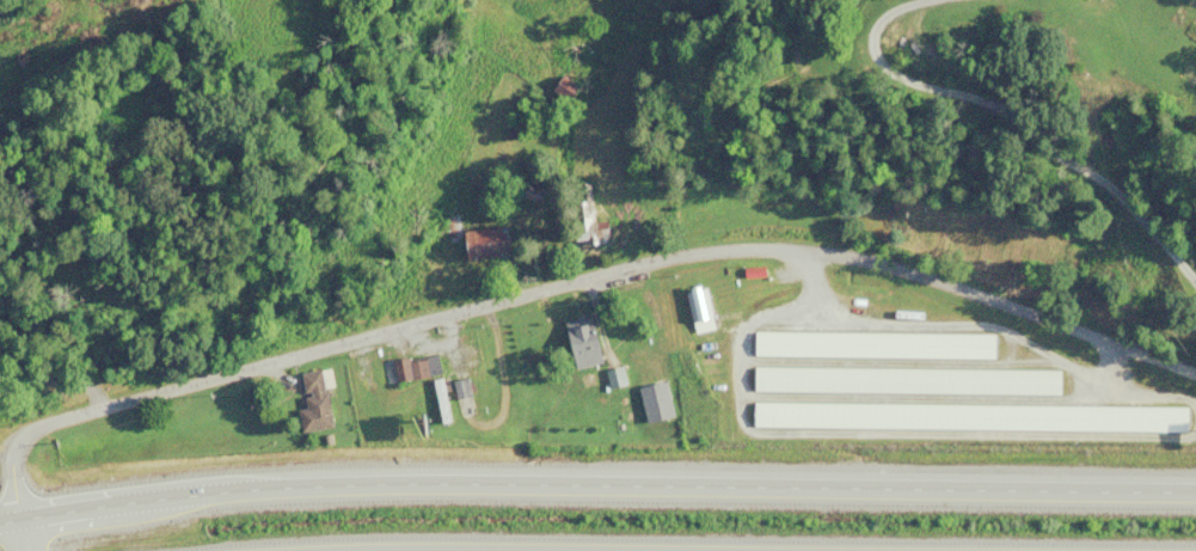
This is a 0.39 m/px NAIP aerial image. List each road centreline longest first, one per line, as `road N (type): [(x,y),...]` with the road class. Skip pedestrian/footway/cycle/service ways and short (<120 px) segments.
road 1 (trunk): [(1195,489),(308,484),(0,520)]

